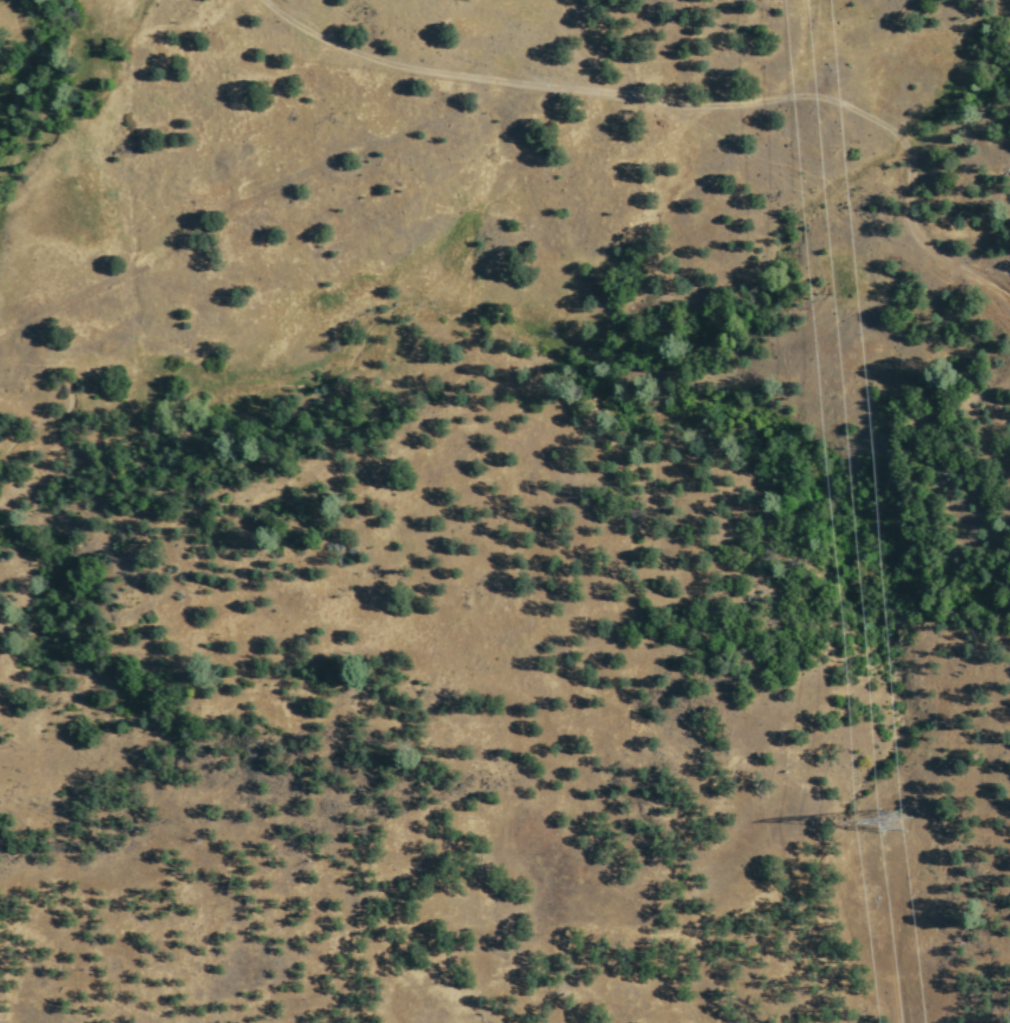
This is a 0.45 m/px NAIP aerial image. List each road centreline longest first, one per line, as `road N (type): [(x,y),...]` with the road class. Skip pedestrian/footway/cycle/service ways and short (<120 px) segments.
road 1 (track): [(1009,302),(934,254),(918,213),(917,156),(877,120),(831,106),(672,111),(410,75),(350,55),(267,0)]

